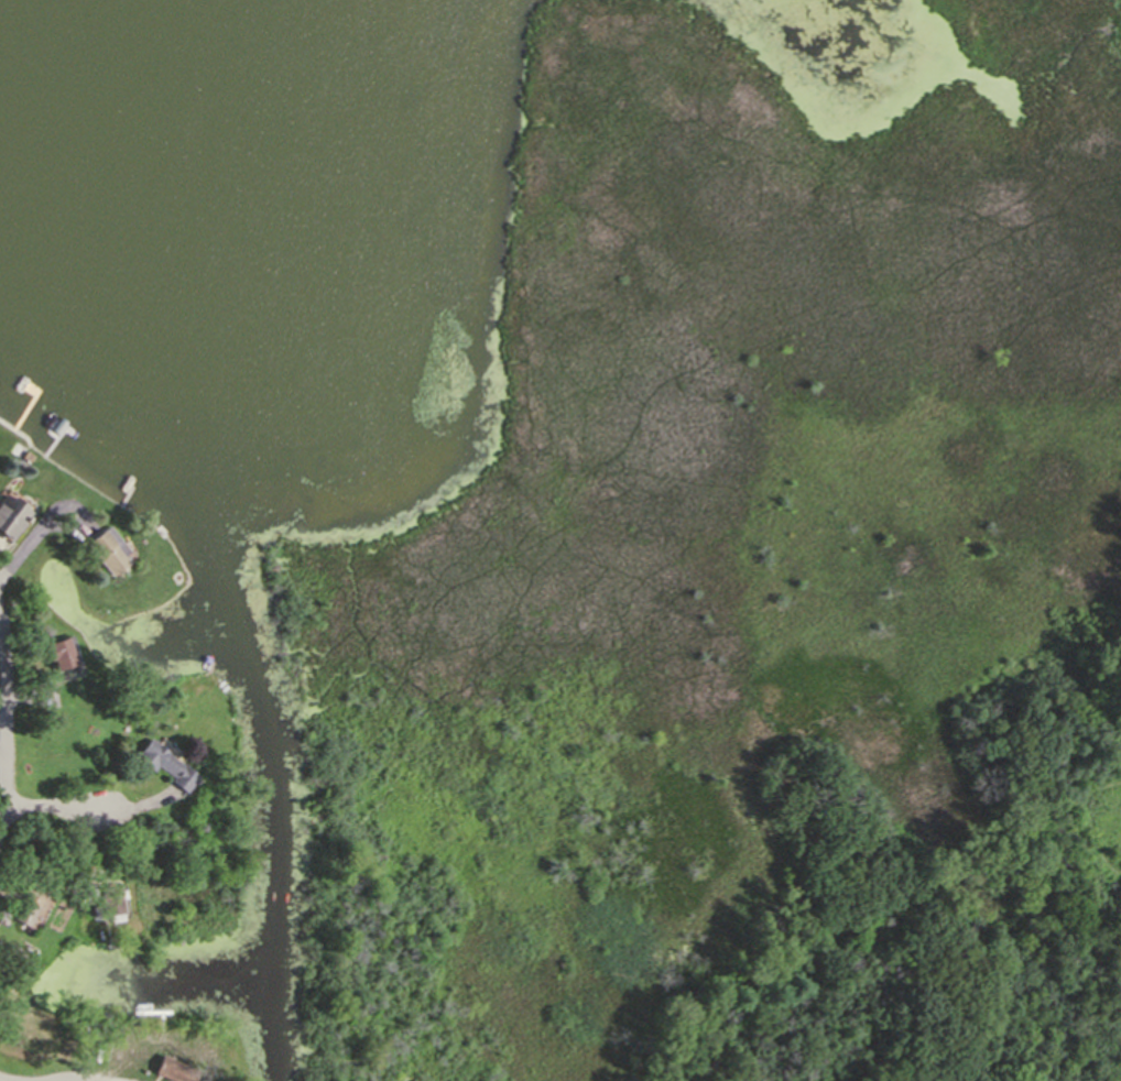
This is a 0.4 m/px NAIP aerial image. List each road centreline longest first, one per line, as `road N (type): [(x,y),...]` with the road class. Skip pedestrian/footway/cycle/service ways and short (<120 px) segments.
road 1 (residential): [(0,635),(0,825)]

